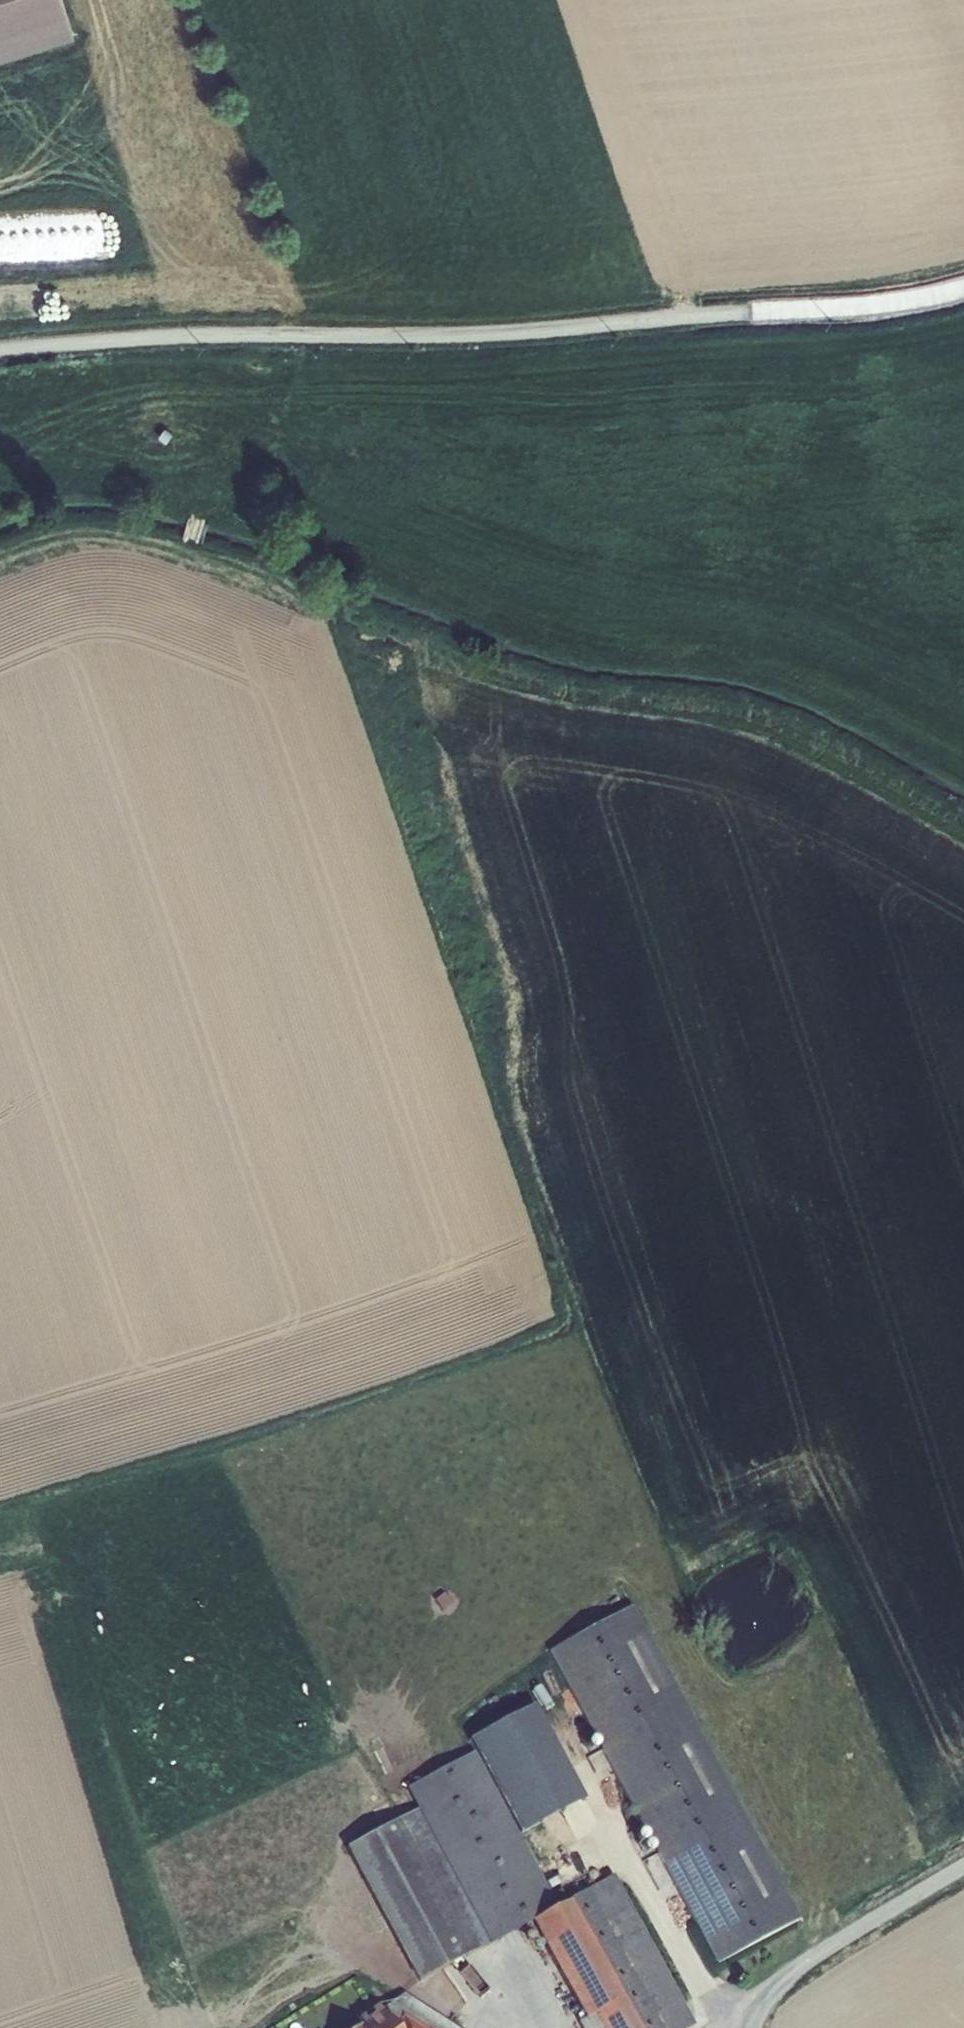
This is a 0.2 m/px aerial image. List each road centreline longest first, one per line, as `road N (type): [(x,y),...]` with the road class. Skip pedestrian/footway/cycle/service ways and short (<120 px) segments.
road 1 (unclassified): [(0,351),(528,329),(875,305),(963,288)]
road 2 (residential): [(749,2027),(769,1990),(797,1963),(963,1868)]

